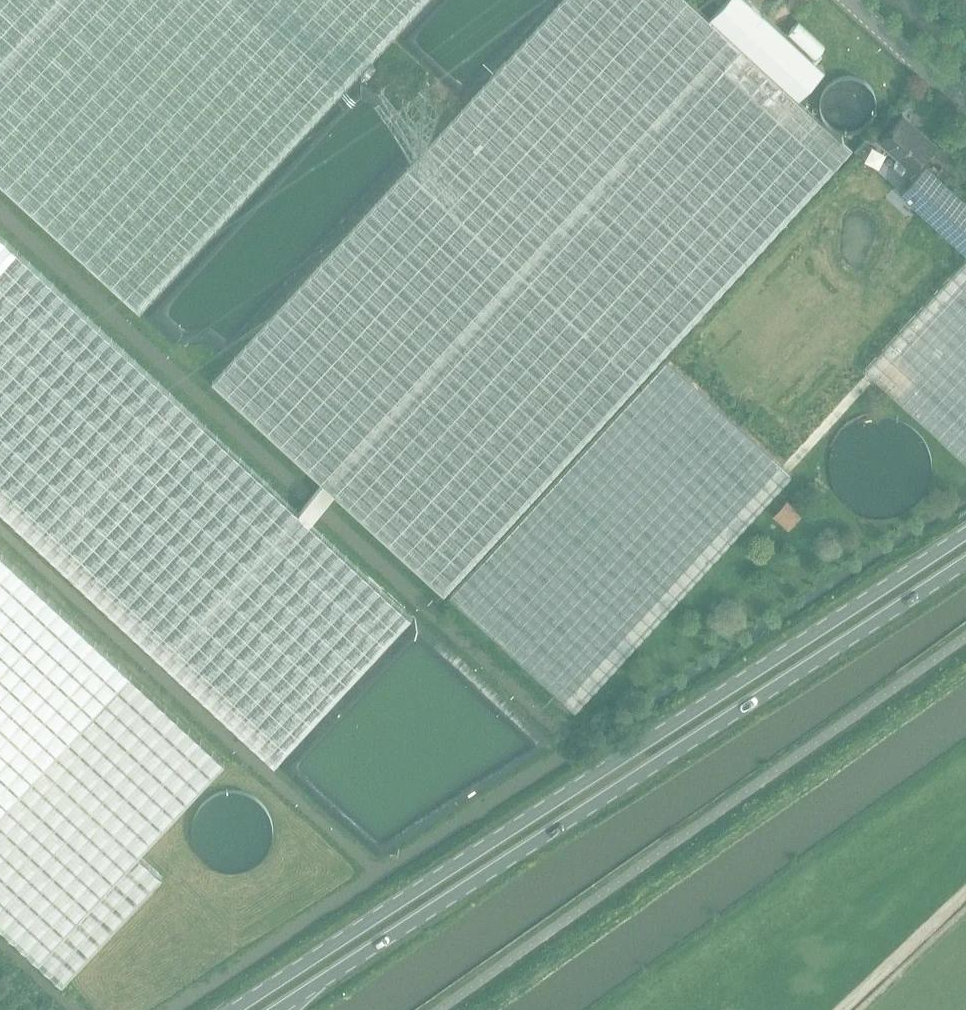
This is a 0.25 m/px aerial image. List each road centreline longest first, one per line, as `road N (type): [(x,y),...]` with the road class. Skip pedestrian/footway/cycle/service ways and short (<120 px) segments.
road 1 (primary): [(965,534),(234,1009)]
road 2 (primary): [(277,1009),(965,562)]
road 3 (unclassified): [(965,103),(853,0)]

